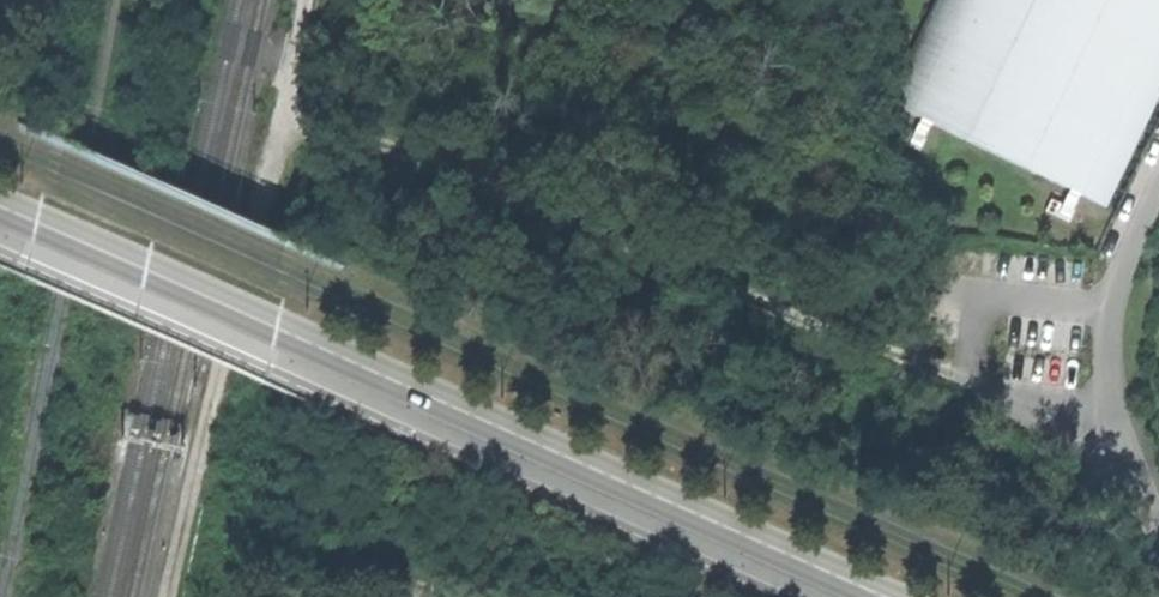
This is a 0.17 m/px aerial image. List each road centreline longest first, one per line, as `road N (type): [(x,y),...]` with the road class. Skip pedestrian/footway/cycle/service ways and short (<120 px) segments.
road 1 (secondary): [(883,596),(0,207)]
road 2 (track): [(281,114),(826,329),(1121,428)]
road 3 (track): [(164,596),(305,0)]
road 4 (residential): [(1158,521),(1127,454),(1108,345),(1121,270),(1158,190)]

